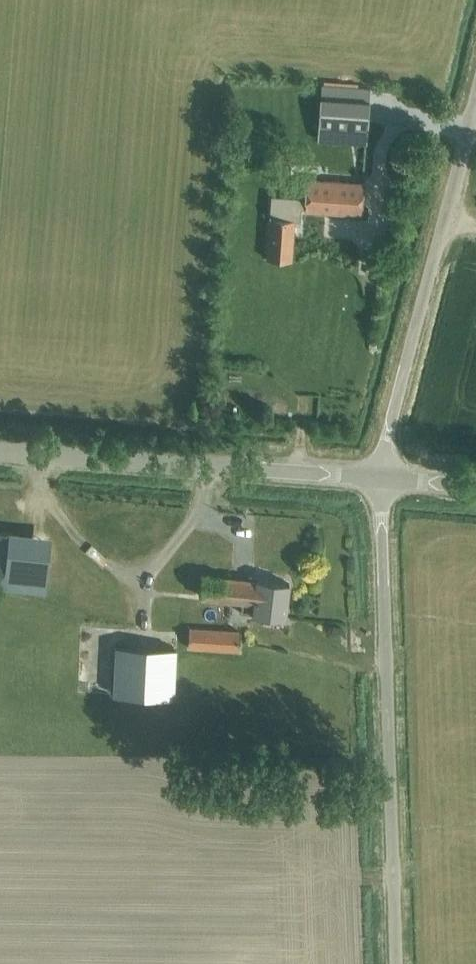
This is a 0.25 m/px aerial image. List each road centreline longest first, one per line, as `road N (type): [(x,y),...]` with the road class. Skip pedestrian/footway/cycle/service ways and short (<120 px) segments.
road 1 (unclassified): [(393,963),(380,479)]
road 2 (tertiary): [(380,479),(0,451)]
road 3 (unclassified): [(380,479),(475,114)]

